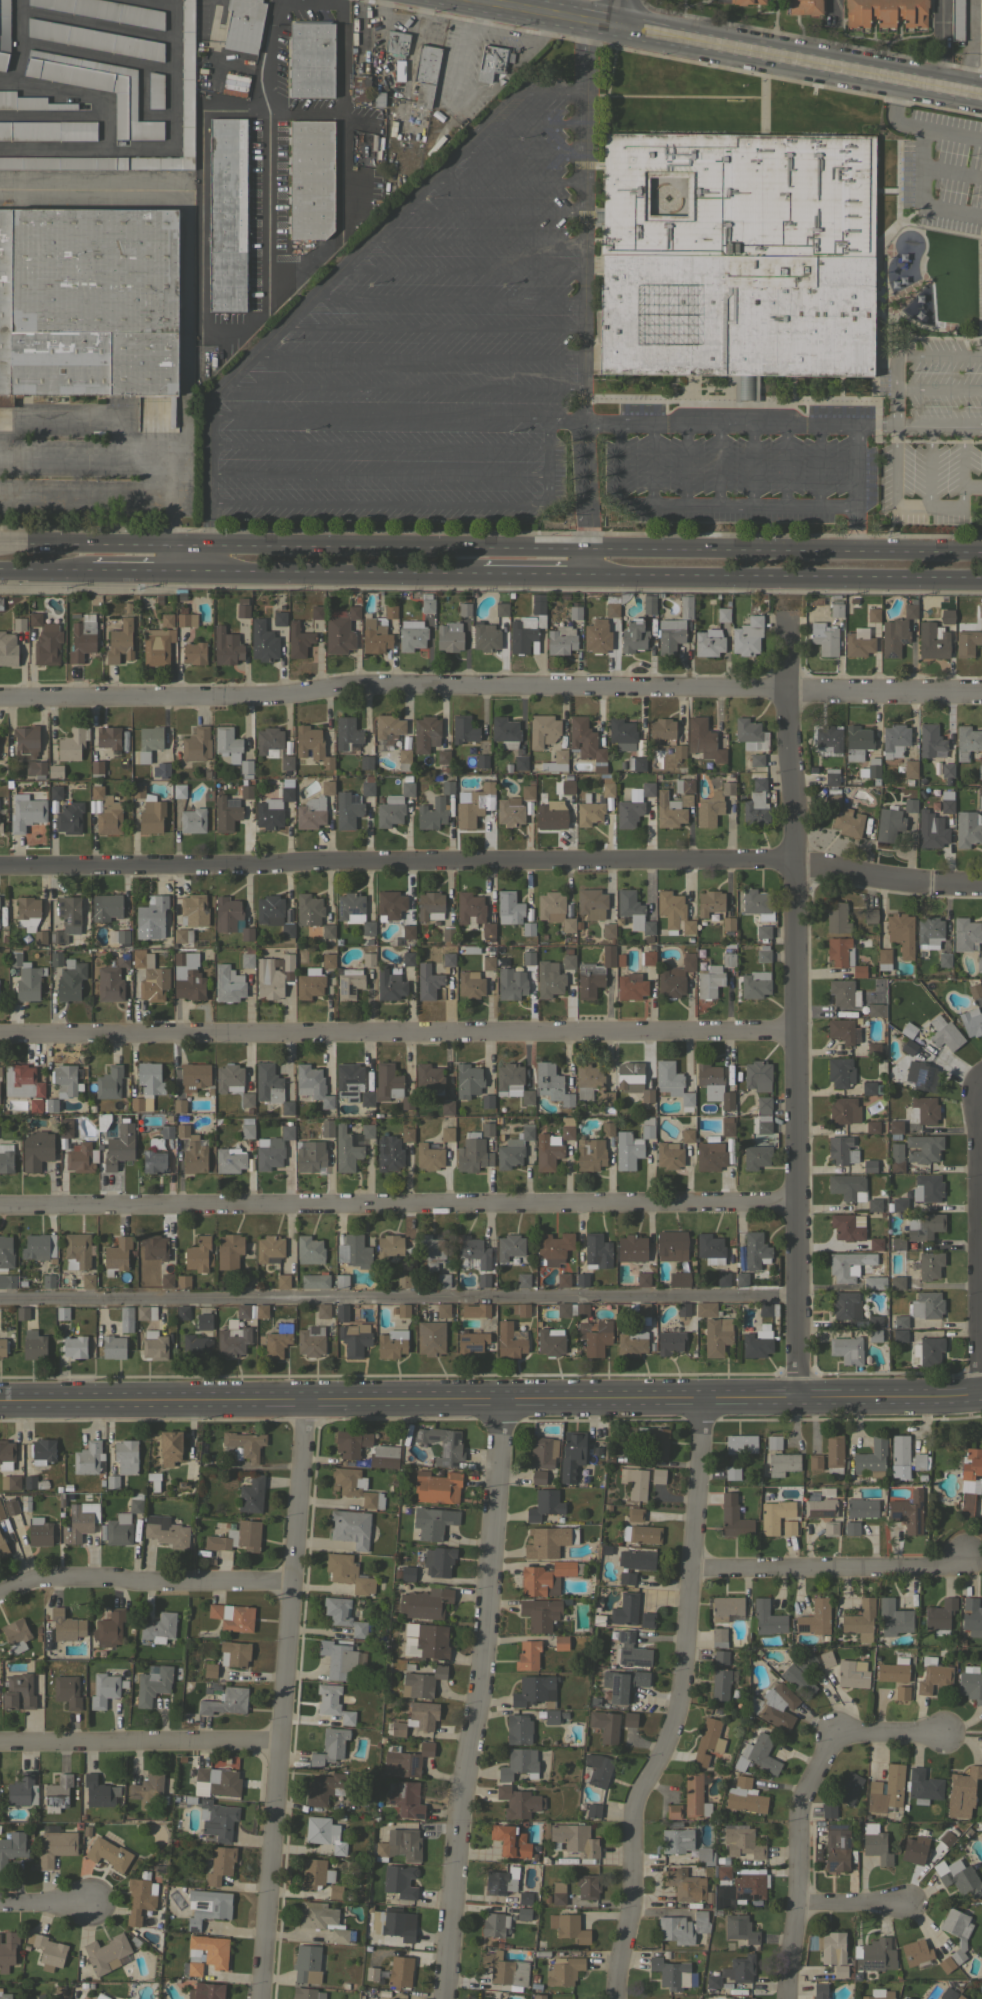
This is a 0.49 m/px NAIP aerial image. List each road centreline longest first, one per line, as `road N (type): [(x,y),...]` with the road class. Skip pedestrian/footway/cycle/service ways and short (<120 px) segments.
road 1 (residential): [(0,870),(791,859),(910,881),(981,883)]
road 2 (tertiary): [(0,1403),(500,1404),(981,1393)]
road 3 (residential): [(0,696),(981,696)]
road 4 (residential): [(0,1033),(794,1027)]
road 5 (residential): [(0,1206),(792,1199)]
road 6 (residential): [(797,1401),(788,617)]
road 7 (residential): [(615,1998),(632,1805),(663,1754),(676,1709),(703,1402)]
road 8 (residential): [(259,1998),(306,1401)]
road 9 (residential): [(447,1998),(500,1404)]
road 10 (tertiary): [(472,0),(981,87)]
road 11 (primary): [(981,552),(587,549)]
road 12 (primary): [(588,574),(981,578)]
road 13 (primary): [(587,549),(206,545)]
road 14 (residential): [(970,1395),(973,1074)]
road 15 (residential): [(0,1596),(58,1580),(296,1585)]
road 16 (residential): [(0,1740),(284,1738)]
road 17 (residential): [(690,1570),(940,1567),(968,1557)]
road 18 (primary): [(205,571),(480,573)]
road 19 (residential): [(786,1998),(797,1796)]
road 20 (residential): [(797,1796),(834,1734),(940,1735)]
road 21 (primary): [(171,545),(0,544)]

